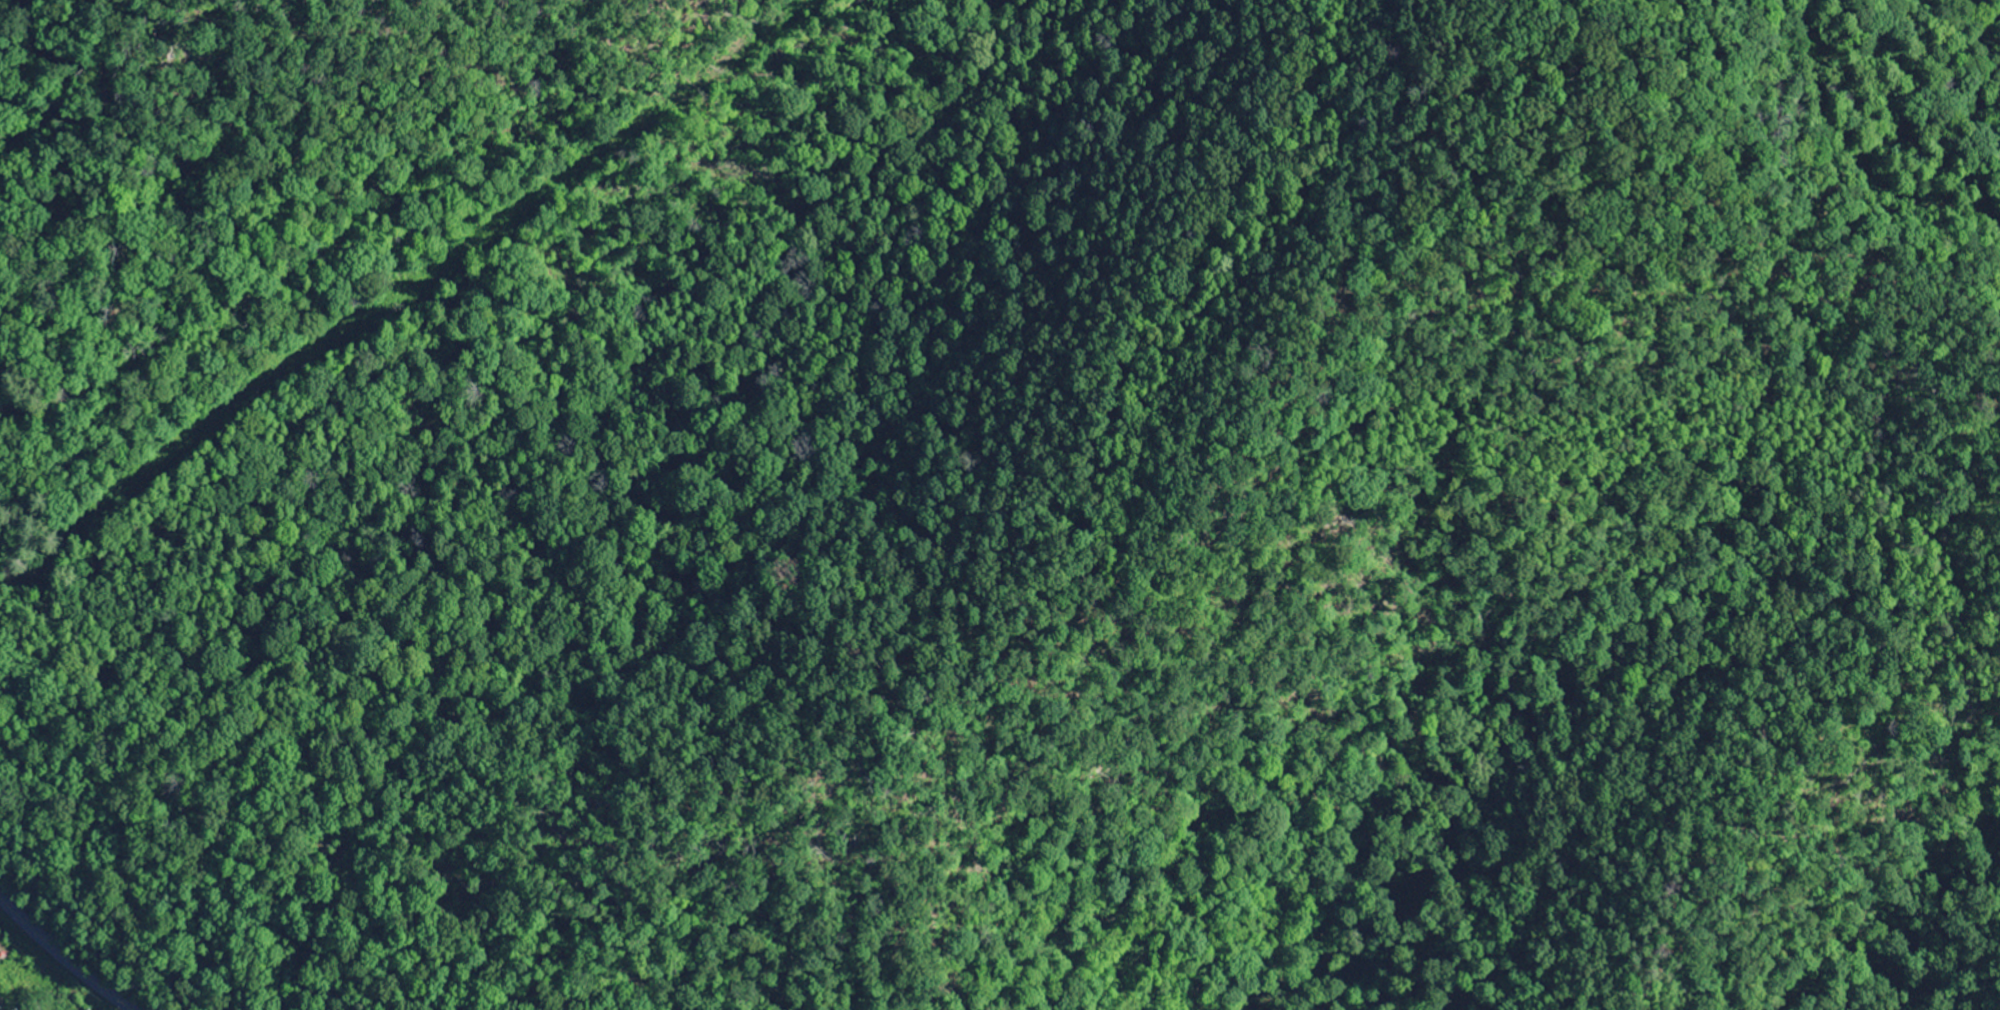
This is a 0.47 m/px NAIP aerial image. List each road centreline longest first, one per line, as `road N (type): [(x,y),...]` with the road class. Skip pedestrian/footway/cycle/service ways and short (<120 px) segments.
road 1 (secondary): [(134,1009),(0,895)]

